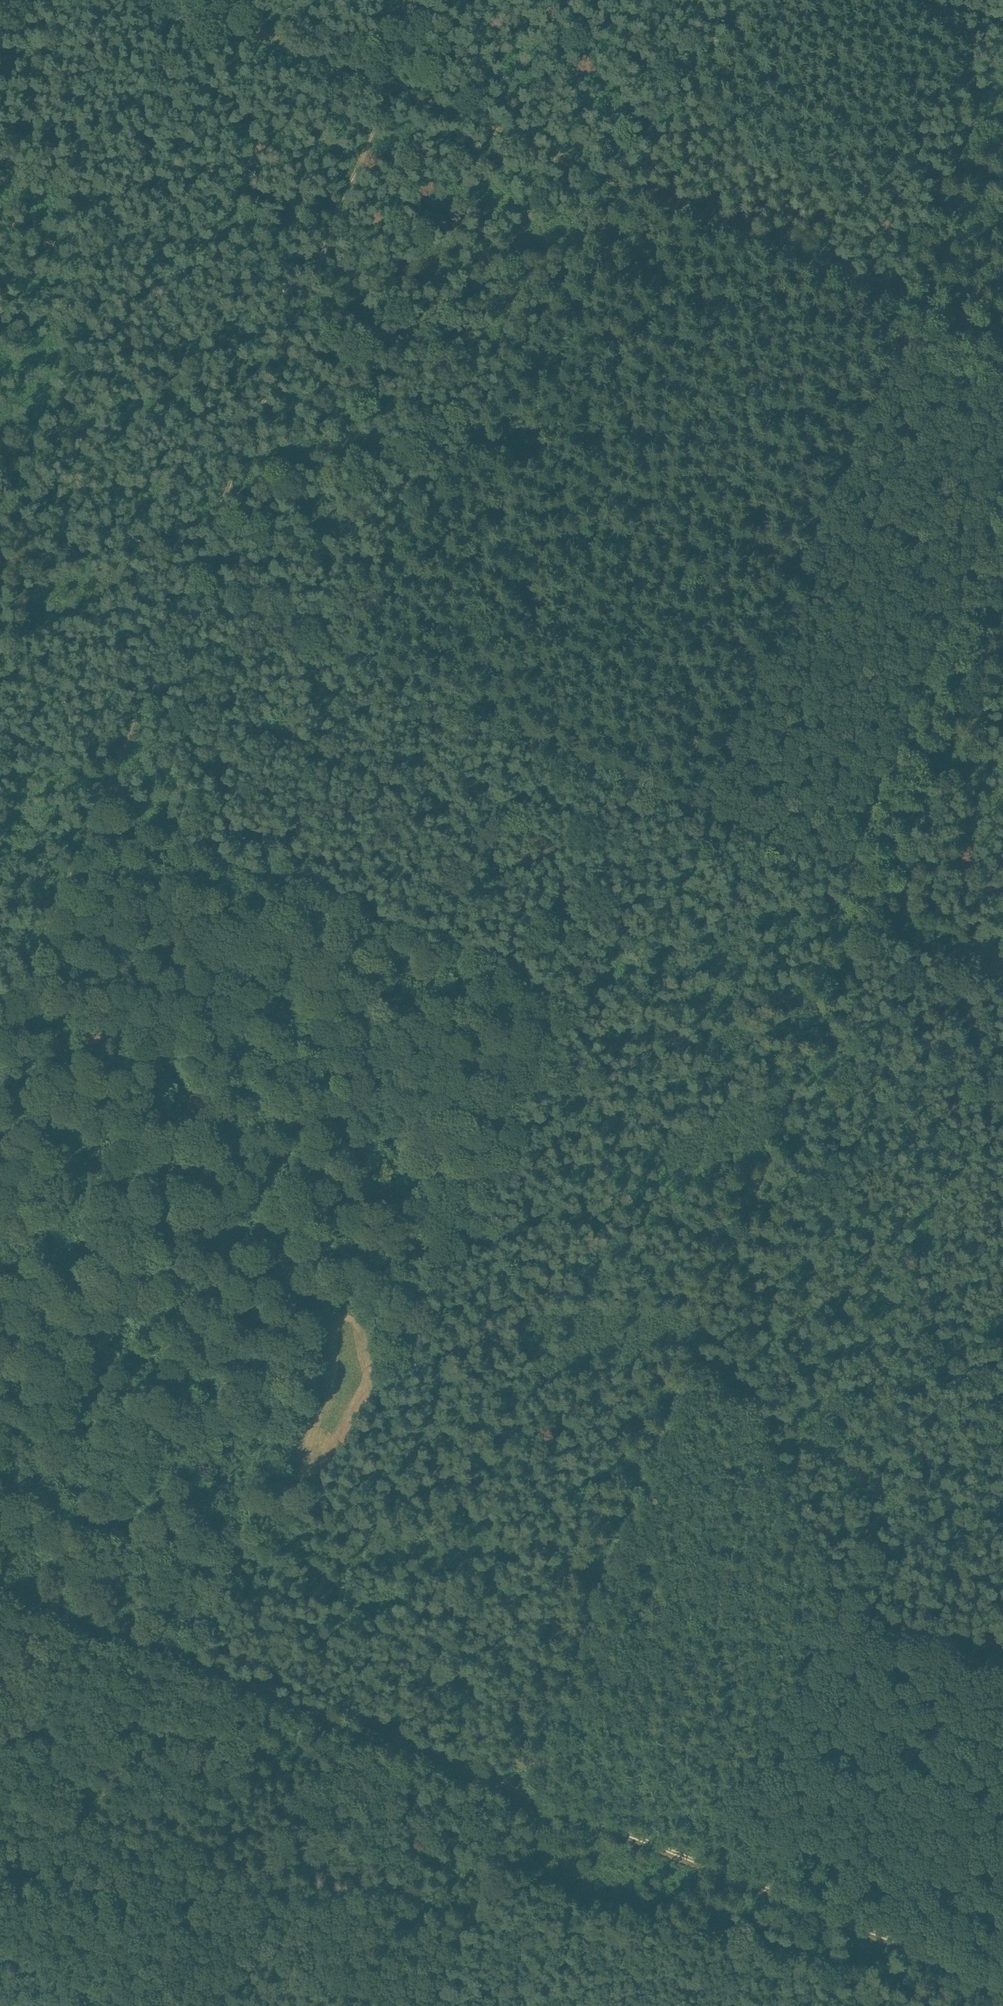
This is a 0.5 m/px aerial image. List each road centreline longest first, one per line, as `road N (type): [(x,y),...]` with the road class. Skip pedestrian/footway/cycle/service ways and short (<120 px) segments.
road 1 (track): [(0,1019),(388,80)]
road 2 (track): [(388,80),(1002,332)]
road 3 (track): [(513,1786),(0,1582)]
road 4 (track): [(1002,1983),(513,1786)]
road 5 (track): [(388,80),(191,0)]

